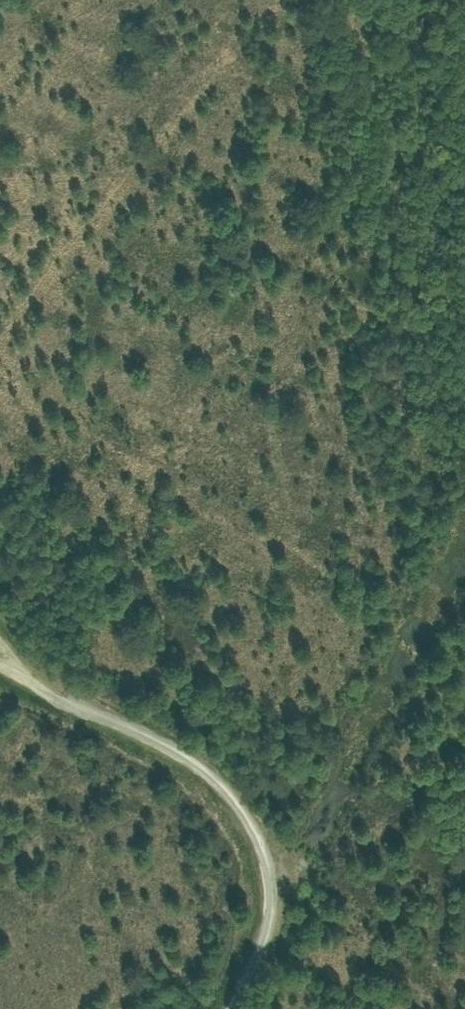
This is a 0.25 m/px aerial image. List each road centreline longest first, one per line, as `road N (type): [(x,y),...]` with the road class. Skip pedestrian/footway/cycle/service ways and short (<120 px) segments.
road 1 (track): [(233,1008),(261,948),(269,887),(262,851),(236,802),(167,748),(0,661)]

